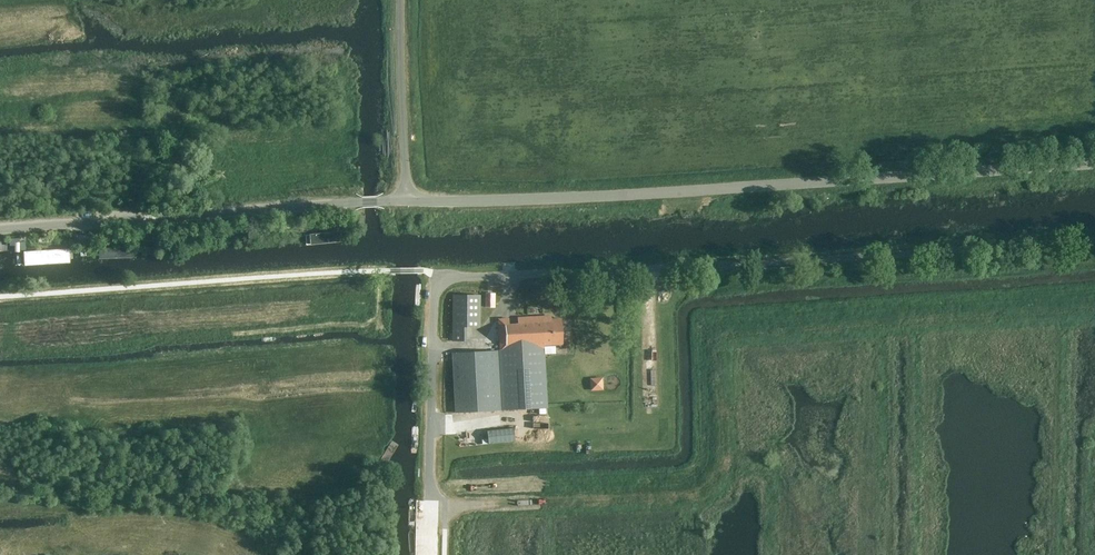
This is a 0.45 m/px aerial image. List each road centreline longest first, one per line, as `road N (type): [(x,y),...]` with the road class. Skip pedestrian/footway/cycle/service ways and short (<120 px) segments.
road 1 (unclassified): [(431,350),(434,275),(637,270),(1094,239)]
road 2 (unclassified): [(403,201),(1094,165)]
road 3 (unclassified): [(403,201),(0,226)]
road 4 (unclassified): [(400,0),(403,201)]

